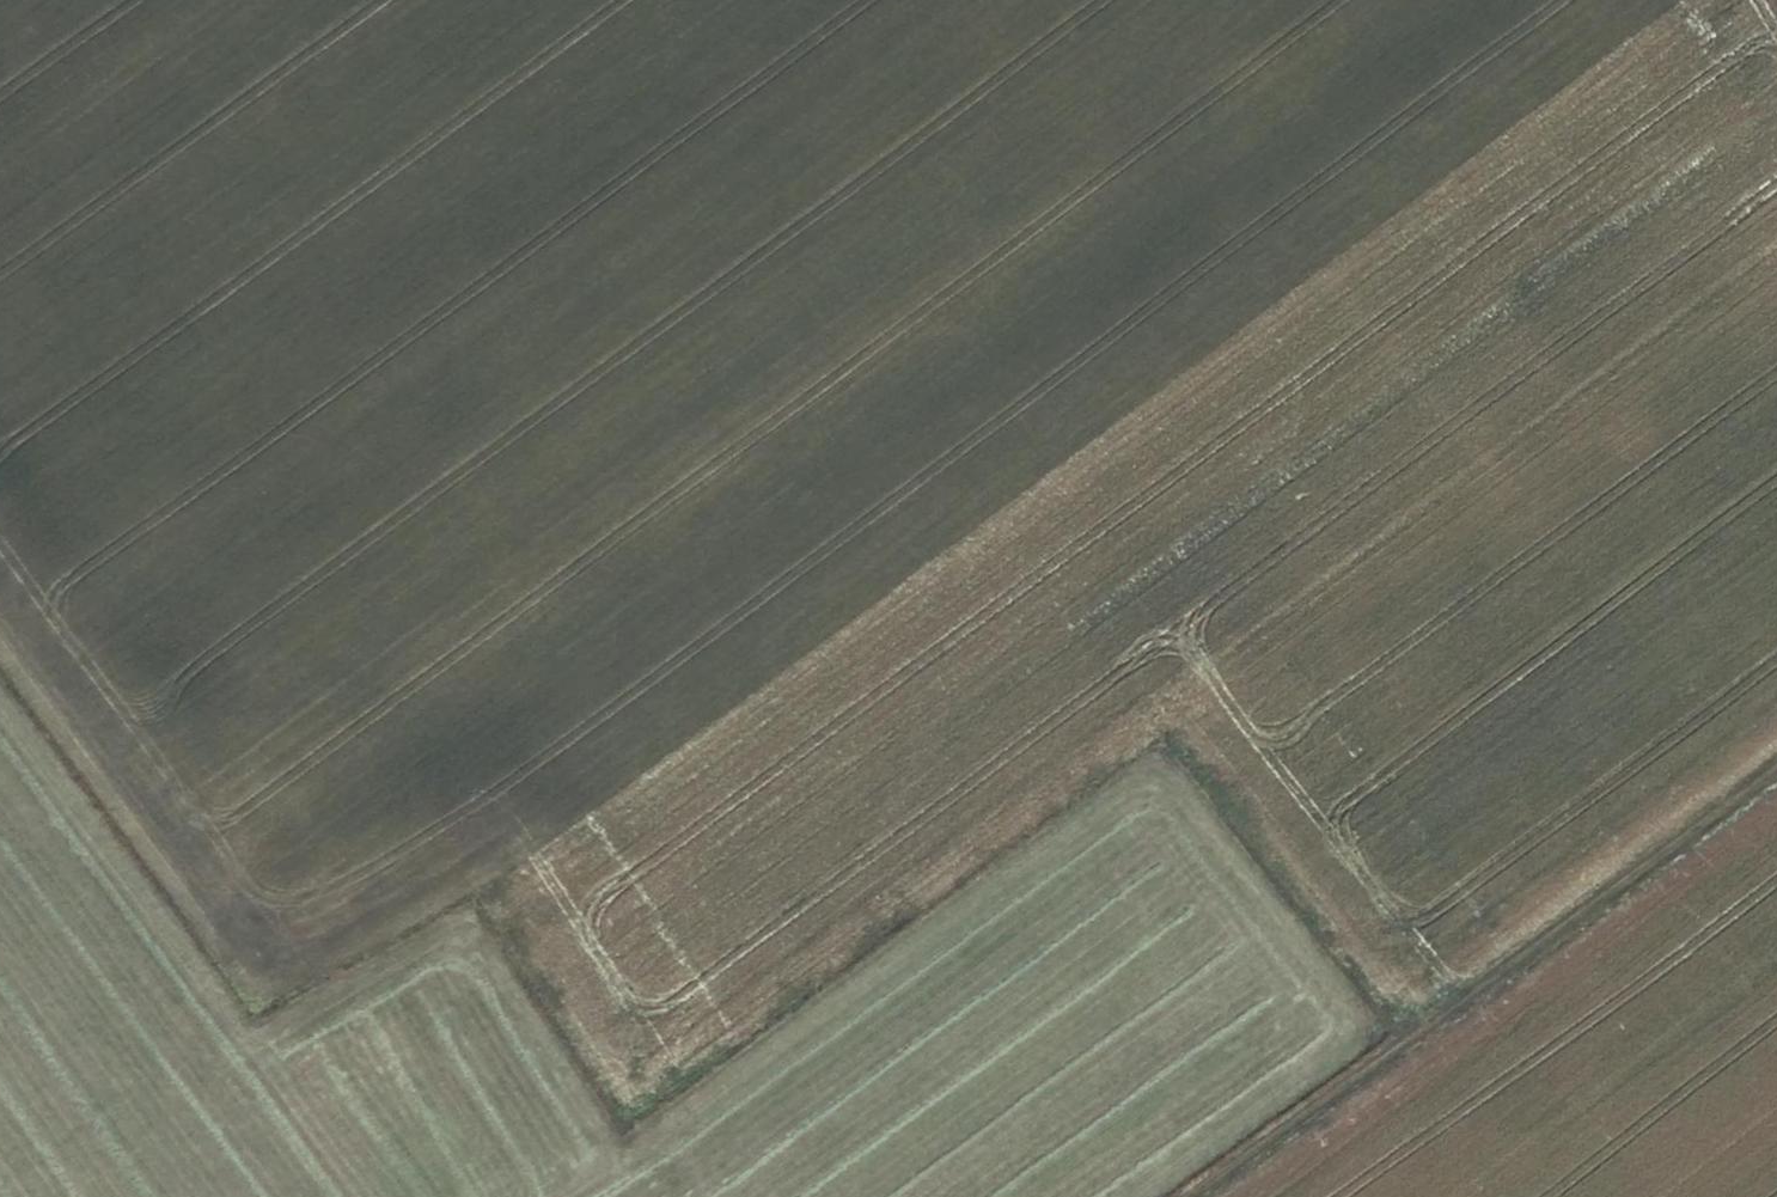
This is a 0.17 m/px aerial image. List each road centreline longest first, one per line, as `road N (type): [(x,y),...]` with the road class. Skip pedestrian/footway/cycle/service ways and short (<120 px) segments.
road 1 (track): [(1182,1196),(1776,766)]

